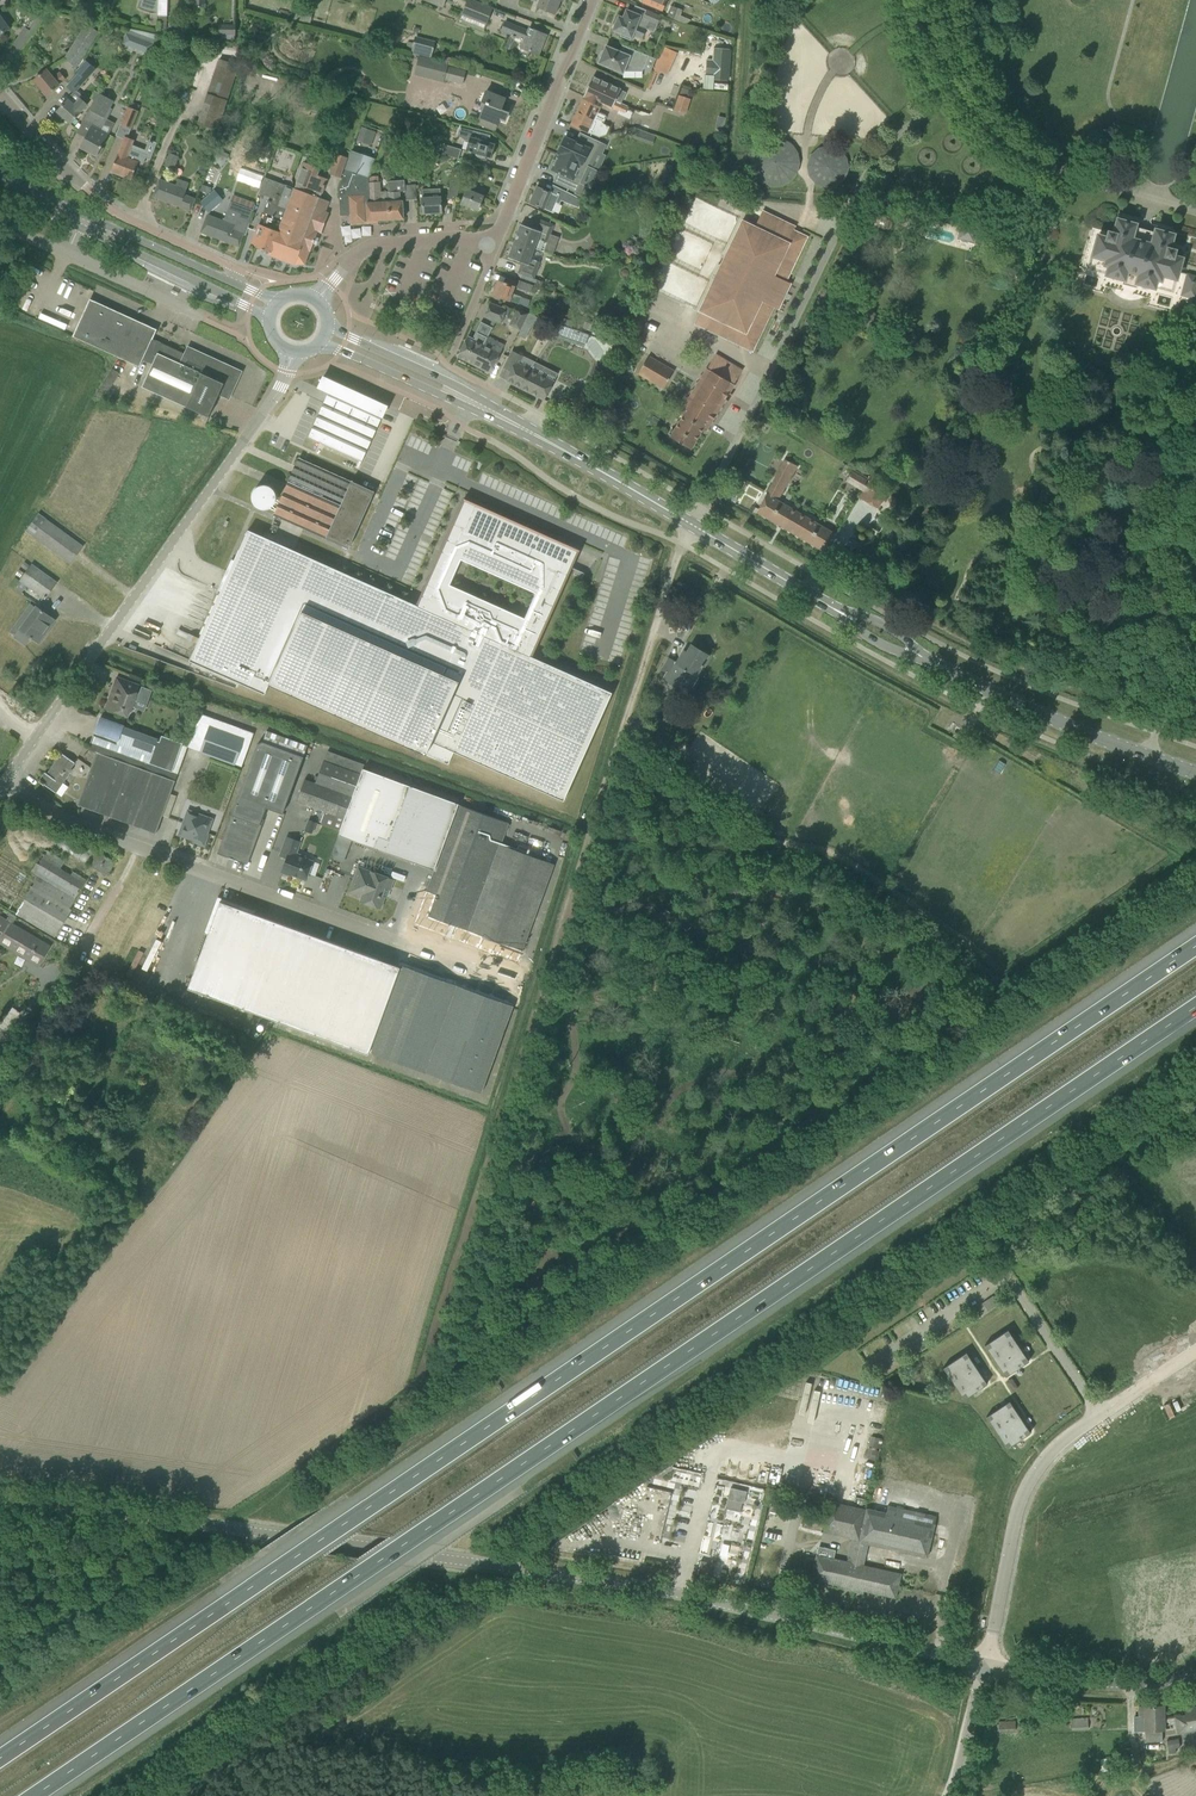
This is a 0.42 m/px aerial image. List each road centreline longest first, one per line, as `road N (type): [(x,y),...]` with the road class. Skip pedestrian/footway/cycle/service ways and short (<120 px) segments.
road 1 (motorway): [(1195,946),(0,1759)]
road 2 (motorway): [(34,1795),(1195,1007)]
road 3 (unclassified): [(979,1670),(619,1582),(0,1497)]
road 4 (track): [(420,1370),(644,653)]
road 5 (unclassified): [(4,780),(268,405),(291,351)]
road 6 (residential): [(445,960),(62,815),(4,780)]
road 7 (residential): [(1098,1417),(1016,1286),(999,1280),(881,1358)]
road 8 (residential): [(234,283),(230,264),(88,195),(0,94)]
road 9 (residential): [(979,1670),(1022,1494),(1067,1434),(1098,1417)]
road 10 (secondary): [(575,456),(497,408),(326,325)]
road 11 (secondary): [(1195,773),(1070,731),(937,664)]
road 12 (secondary): [(320,340),(575,456)]
road 13 (unclassified): [(489,242),(591,0)]
road 14 (unclassified): [(979,1670),(1070,1684),(1195,1675)]
road 15 (secondary): [(80,228),(270,317)]
road 16 (unclassified): [(314,301),(370,248),(489,242)]
road 17 (secondary): [(234,283),(85,216)]
road 18 (secondary): [(824,603),(694,525)]
road 19 (unclassified): [(201,316),(68,254)]
road 20 (secondary): [(694,525),(575,456)]
road 21 (residential): [(644,653),(694,525)]
road 22 (secondary): [(824,603),(876,642),(937,664)]
road 23 (unclassified): [(945,1795),(979,1670)]
road 24 (secondary): [(937,664),(879,624),(824,603)]

